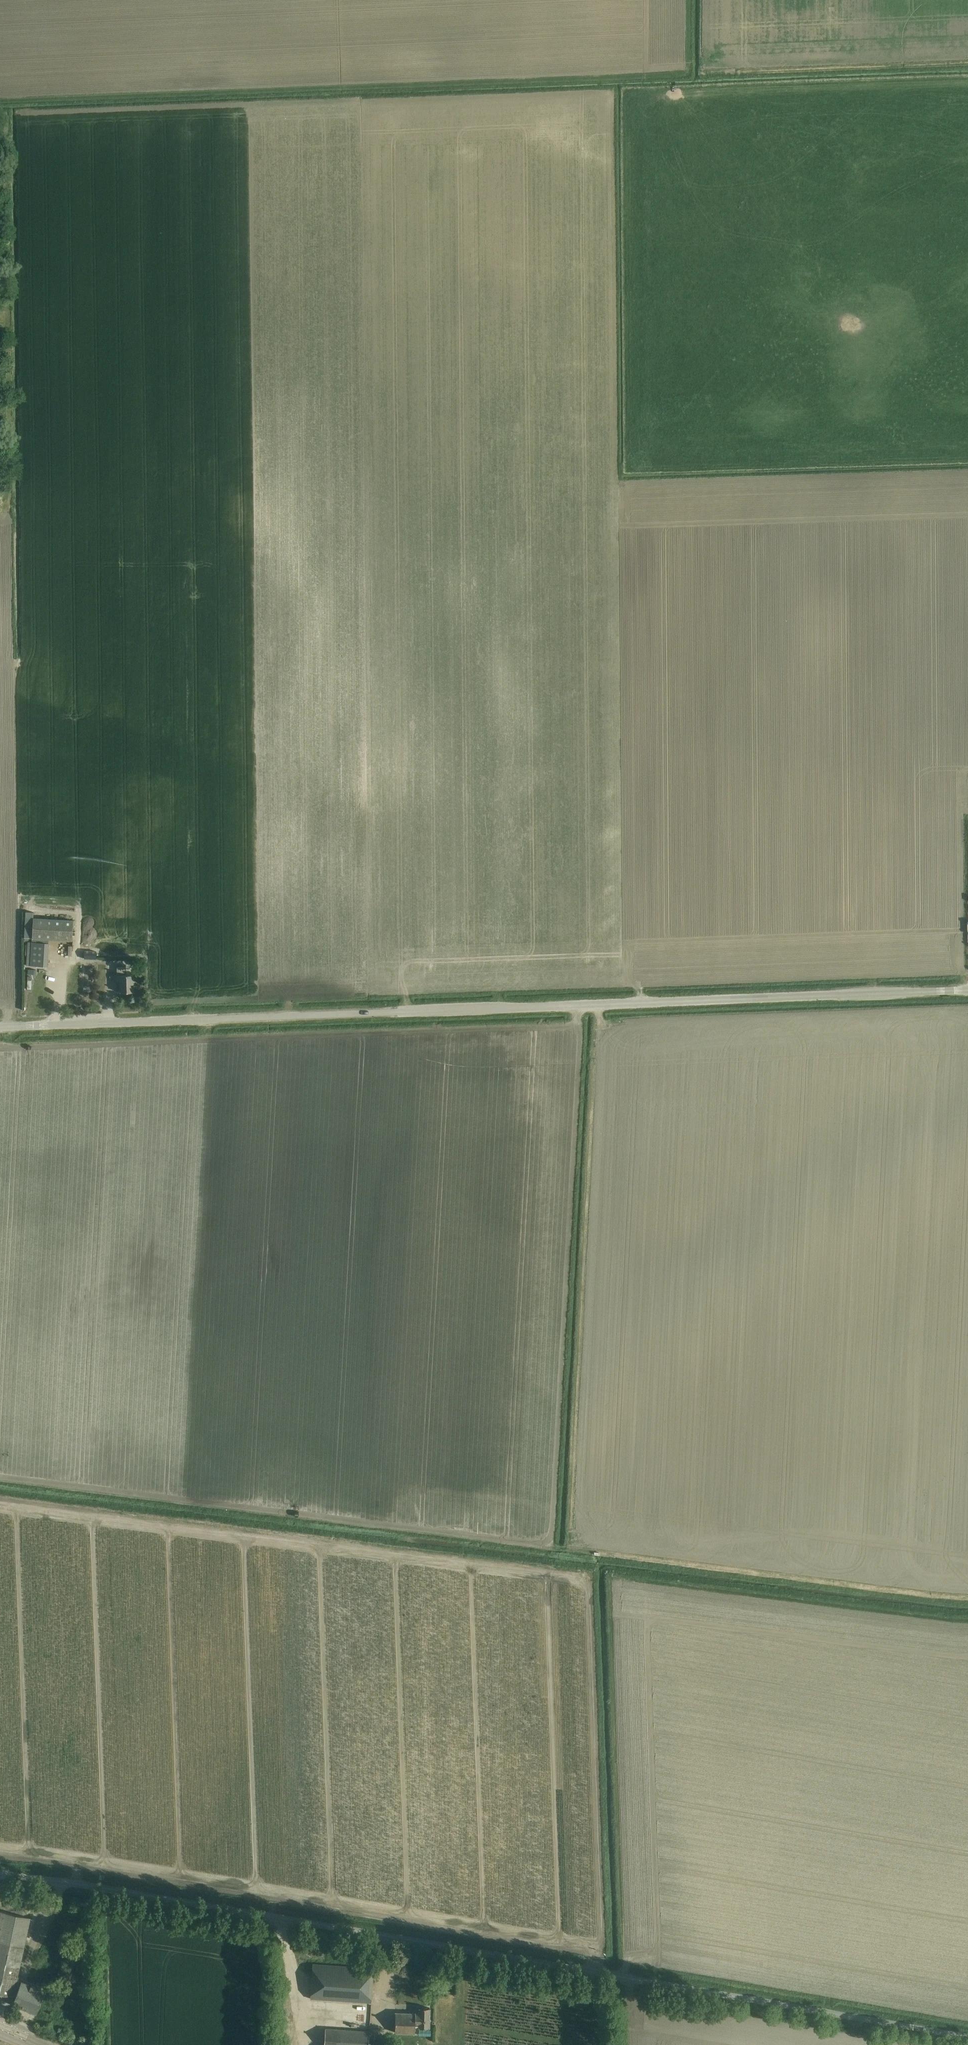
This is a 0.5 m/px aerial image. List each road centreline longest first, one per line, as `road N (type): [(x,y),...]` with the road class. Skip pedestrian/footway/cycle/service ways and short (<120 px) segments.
road 1 (unclassified): [(967,2038),(614,1971),(0,1875)]
road 2 (unclassified): [(0,1023),(967,988)]

